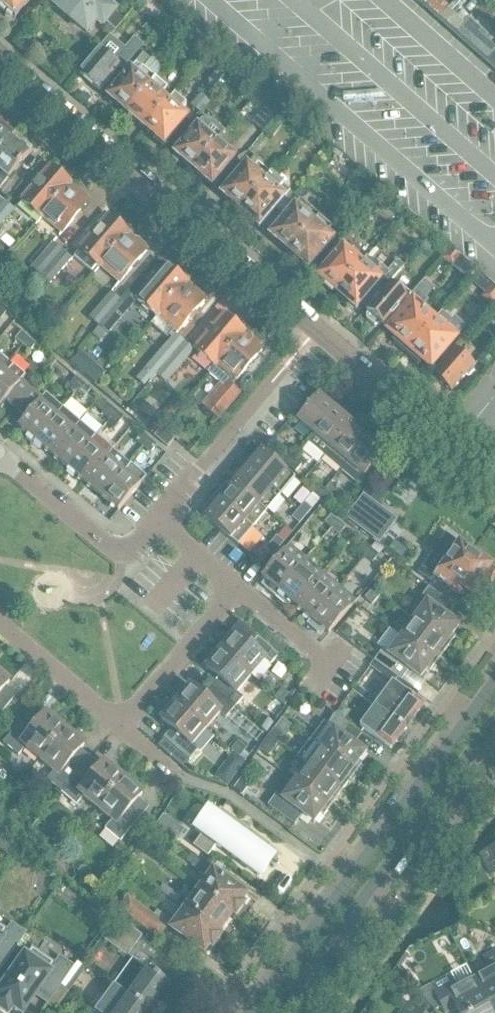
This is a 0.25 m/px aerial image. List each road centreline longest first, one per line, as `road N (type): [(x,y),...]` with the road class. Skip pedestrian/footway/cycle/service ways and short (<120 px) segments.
road 1 (residential): [(0,61),(494,484)]
road 2 (secondary): [(494,678),(242,1012)]
road 3 (secondary): [(284,1012),(494,724)]
road 4 (residential): [(296,359),(160,522)]
road 5 (residential): [(160,522),(137,548),(107,546),(0,459)]
road 6 (residential): [(237,591),(120,728)]
road 7 (residential): [(120,728),(0,624)]

